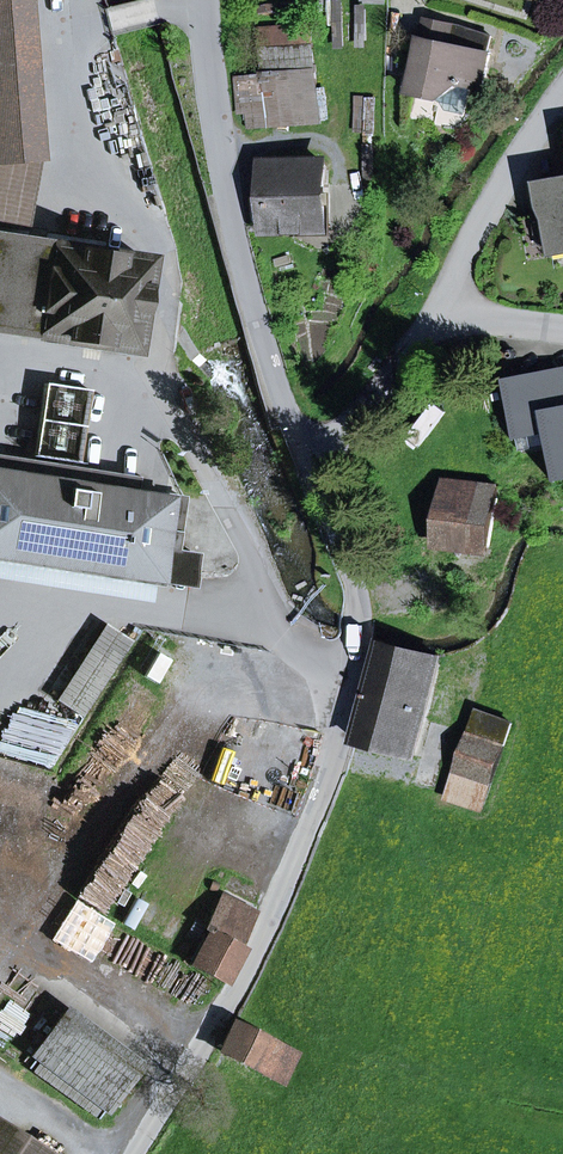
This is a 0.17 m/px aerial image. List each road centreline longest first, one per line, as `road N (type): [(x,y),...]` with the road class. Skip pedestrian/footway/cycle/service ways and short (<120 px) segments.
road 1 (residential): [(132,1153),(219,1020),(270,917),(333,763),(358,644)]
road 2 (residential): [(309,471),(223,187),(203,0)]
road 3 (residential): [(562,93),(479,223),(442,314)]
road 4 (residential): [(442,314),(309,471)]
road 5 (residential): [(359,616),(353,577),(309,471)]
road 6 (residential): [(562,328),(442,314)]

